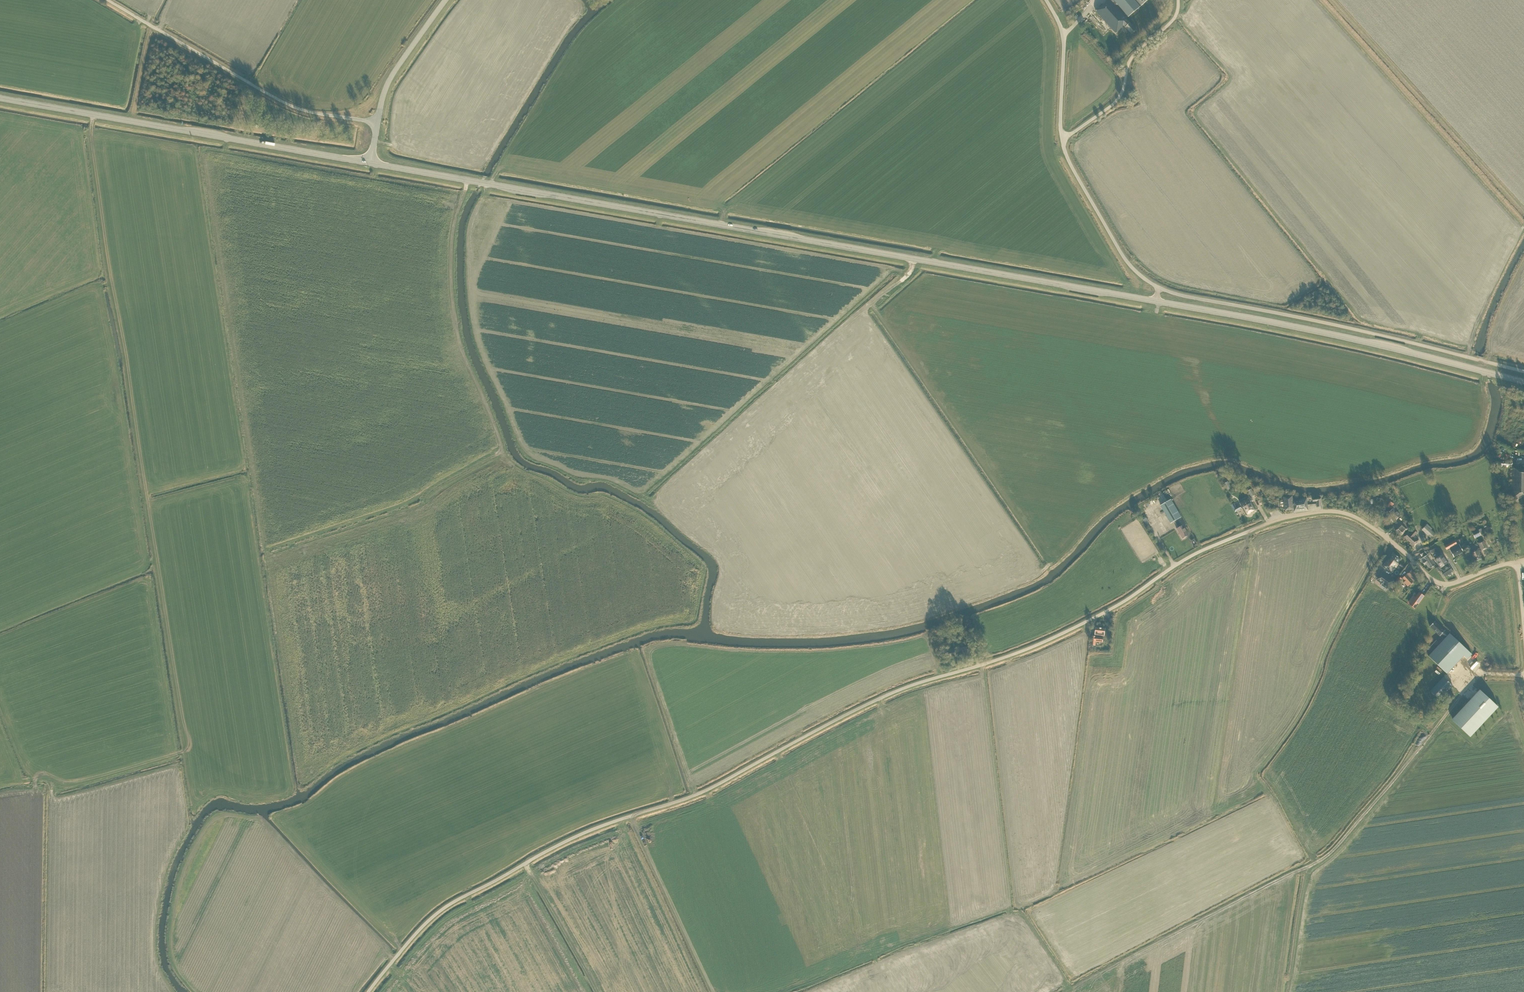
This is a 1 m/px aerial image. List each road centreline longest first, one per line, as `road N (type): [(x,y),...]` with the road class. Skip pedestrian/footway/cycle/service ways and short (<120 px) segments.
road 1 (unclassified): [(370,991),(435,915),(573,839),(702,792),(900,690),(1064,633),(1189,557),(1269,523),(1350,515),(1442,583),(1518,562)]
road 2 (primary): [(1156,301),(371,163)]
road 3 (primary): [(371,163),(0,98)]
road 4 (primary): [(1523,382),(1156,301)]
road 5 (unclassified): [(1523,372),(1160,288)]
road 6 (unclassified): [(377,123),(291,106),(107,0)]
road 7 (unclassified): [(1062,141),(1119,98),(1131,59),(1173,20),(1179,0)]
road 8 (unclassified): [(1160,288),(1123,256),(1062,141)]
road 9 (unclassified): [(1062,141),(1064,38),(1046,0)]
road 10 (tertiary): [(377,123),(389,82),(446,0)]

